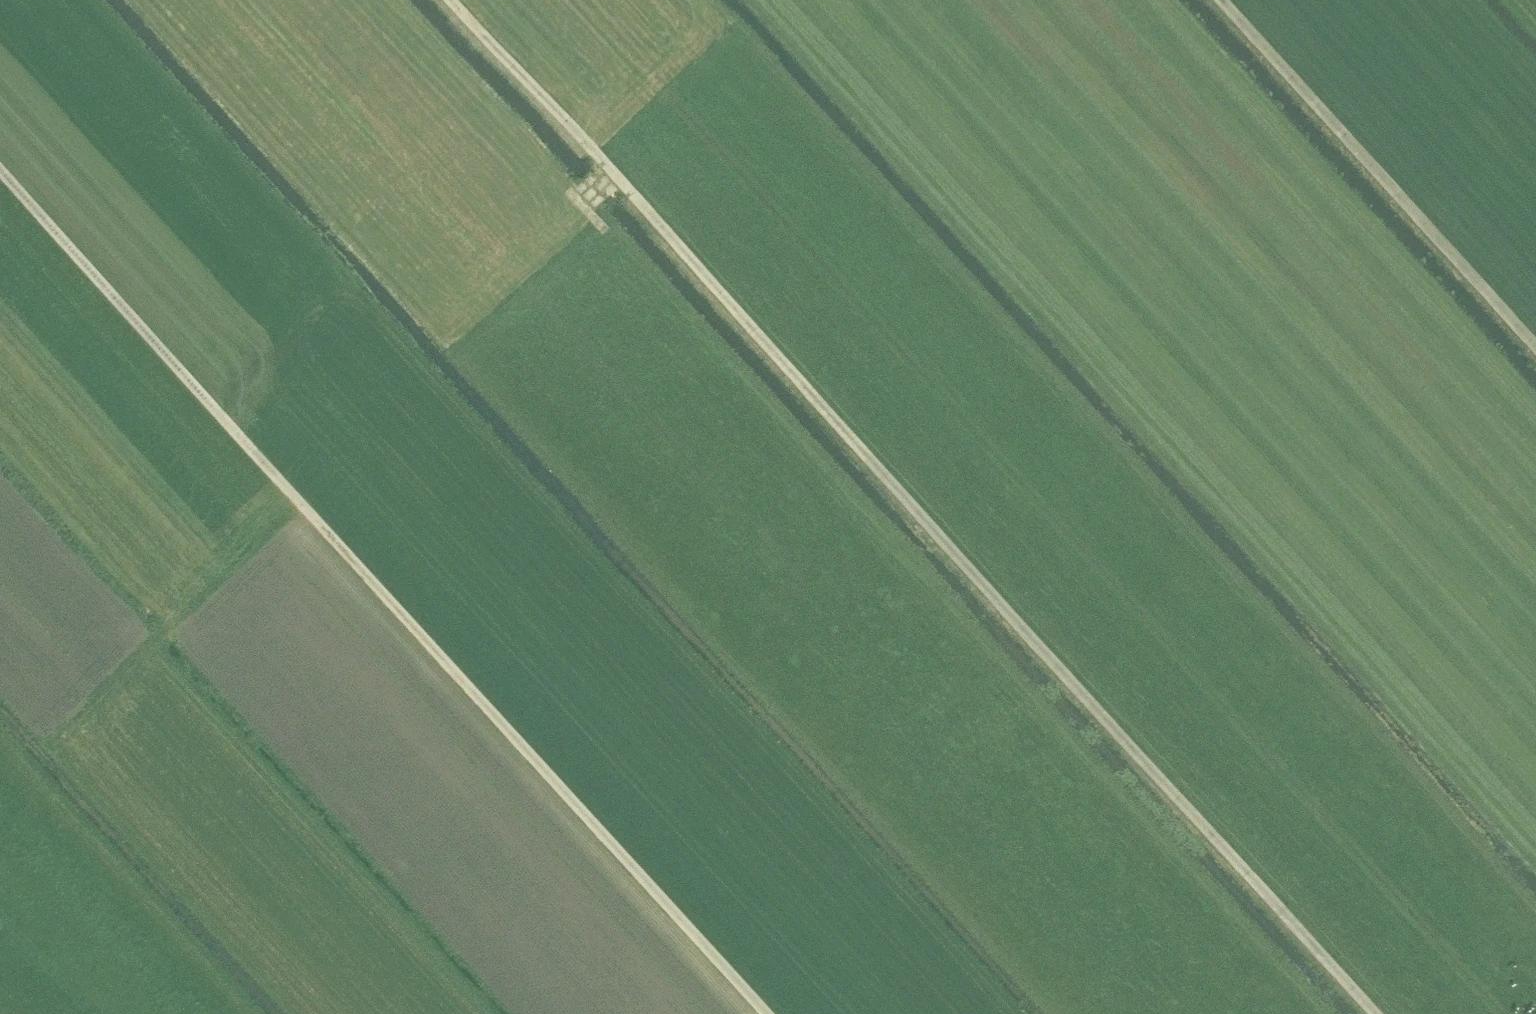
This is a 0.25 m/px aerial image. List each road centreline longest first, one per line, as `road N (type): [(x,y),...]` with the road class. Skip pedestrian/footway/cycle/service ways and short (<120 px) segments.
road 1 (track): [(1375,1013),(452,0)]
road 2 (track): [(770,1013),(0,167)]
road 3 (track): [(1535,350),(1217,0)]

